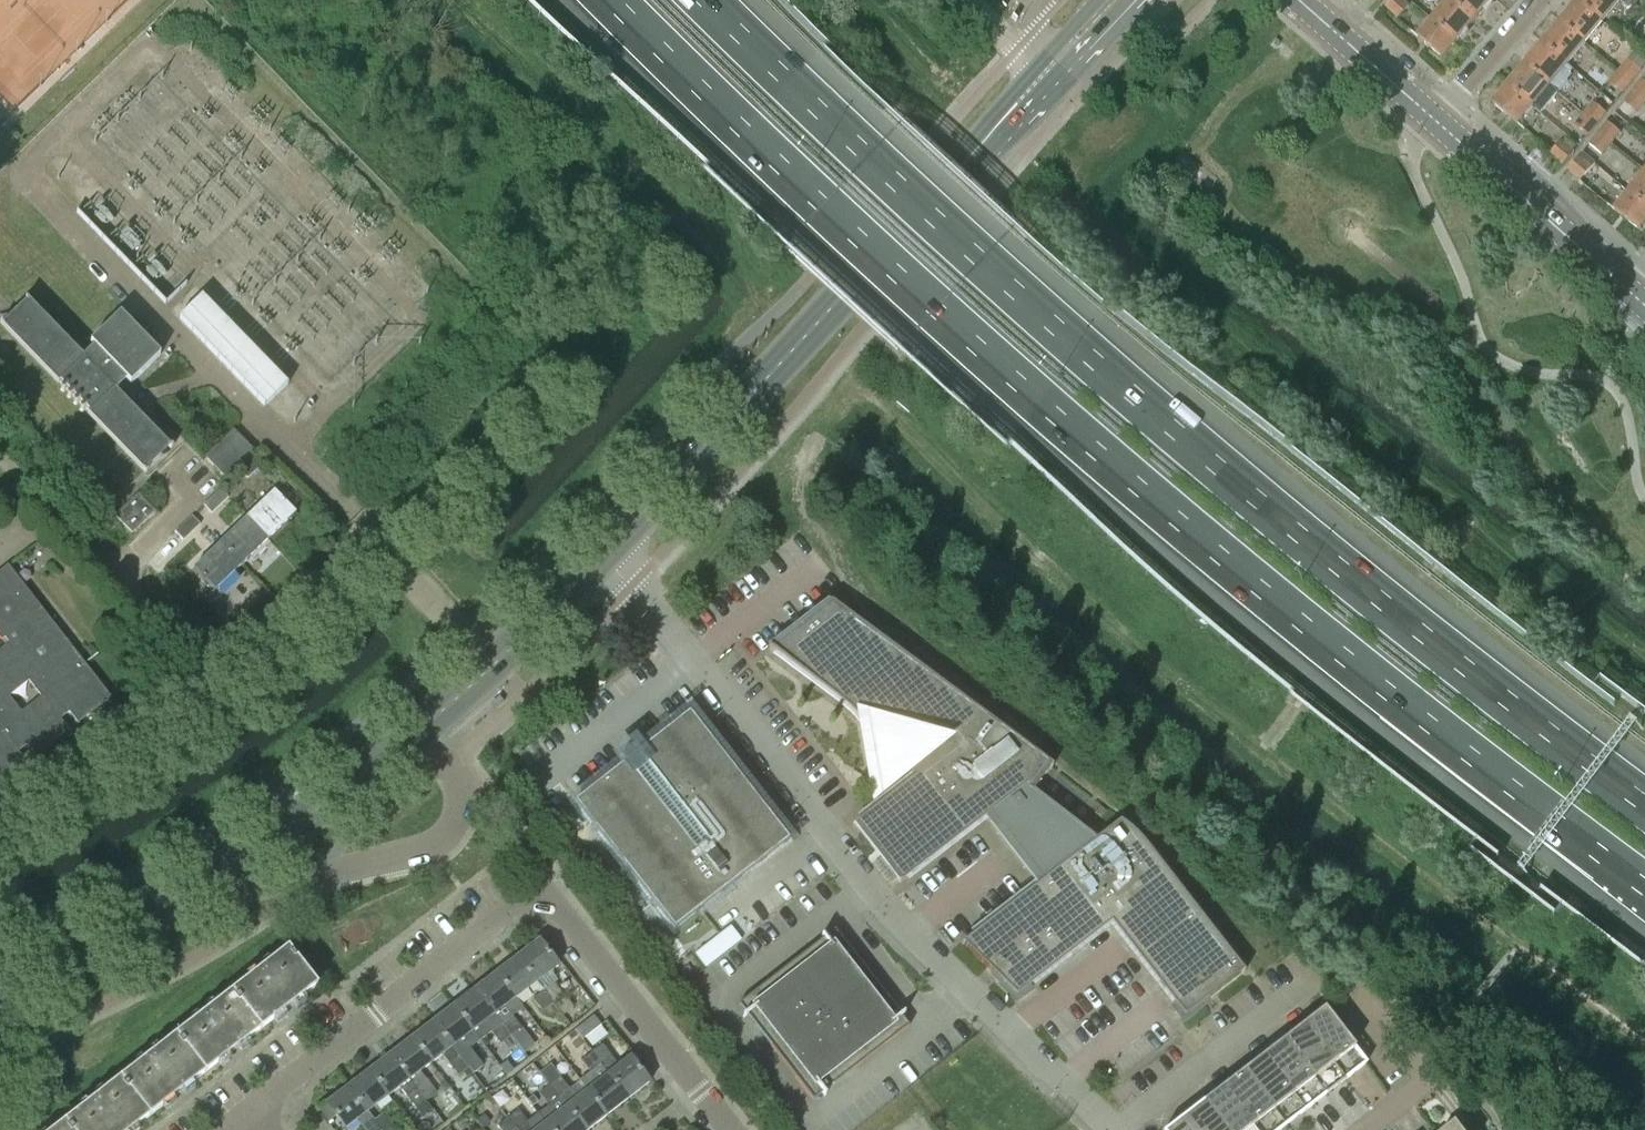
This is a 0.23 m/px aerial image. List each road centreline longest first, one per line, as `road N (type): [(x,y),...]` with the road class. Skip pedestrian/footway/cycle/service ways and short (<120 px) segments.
road 1 (motorway): [(605,0),(937,319),(1411,713),(1644,887)]
road 2 (motorway): [(1644,803),(1179,435),(701,0)]
road 3 (residential): [(1115,1129),(903,927),(610,553)]
road 4 (secondary): [(610,553),(1117,0)]
road 5 (secondary): [(0,995),(195,889),(412,737),(497,662)]
road 6 (track): [(775,312),(453,0)]
road 7 (residential): [(248,1116),(542,889)]
road 8 (residential): [(497,662),(370,546),(235,661)]
road 9 (residential): [(729,1129),(542,889)]
road 10 (tertiary): [(1638,291),(1443,117)]
road 11 (residential): [(1118,1129),(1309,983)]
road 12 (tertiary): [(1443,117),(1298,0)]
road 13 (secondary): [(497,662),(610,553)]
road 14 (residential): [(1541,0),(1443,117)]

